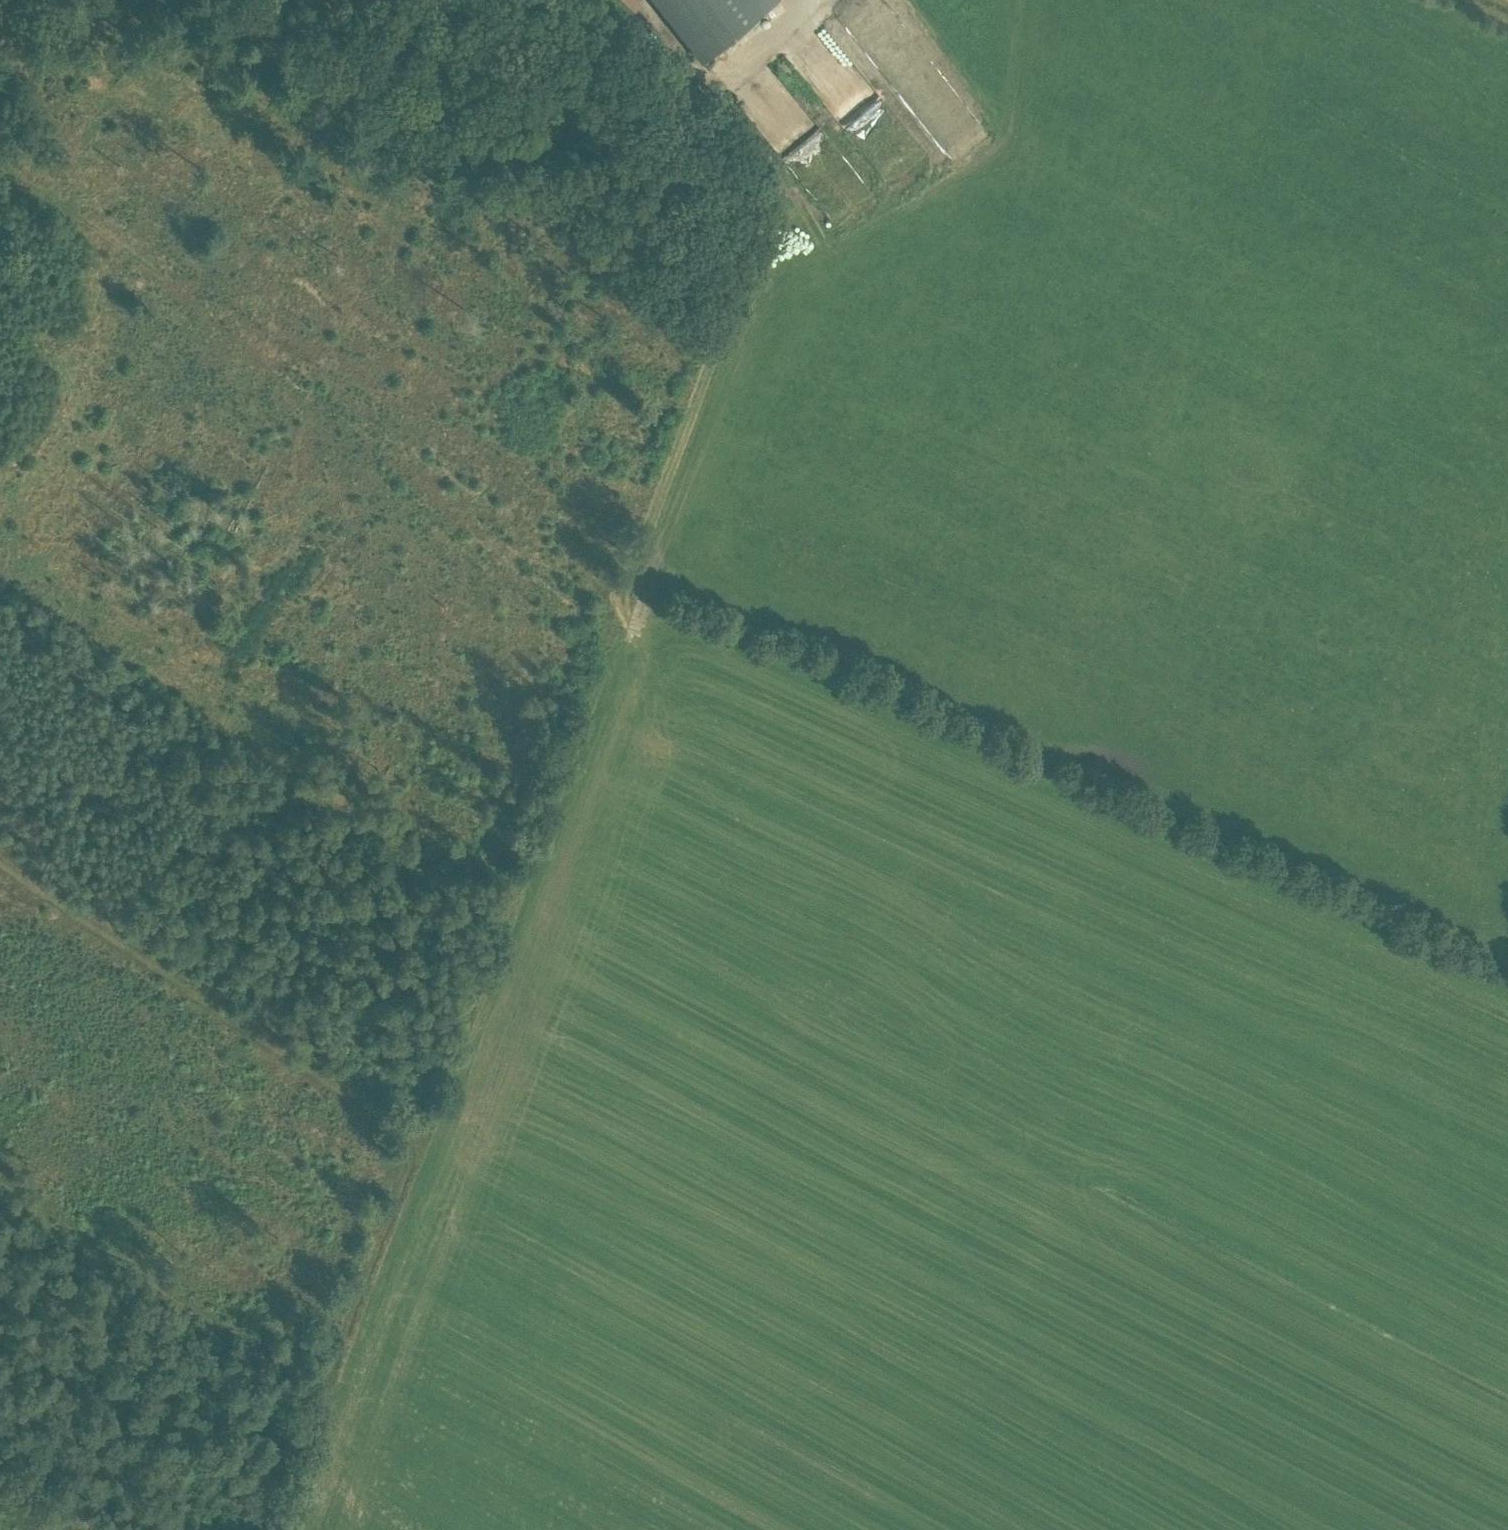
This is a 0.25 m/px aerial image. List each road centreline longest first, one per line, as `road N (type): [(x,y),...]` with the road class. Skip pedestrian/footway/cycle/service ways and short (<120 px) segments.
road 1 (track): [(0,864),(414,1156),(266,1529)]
road 2 (track): [(634,0),(779,182),(786,216),(613,652),(642,699)]

